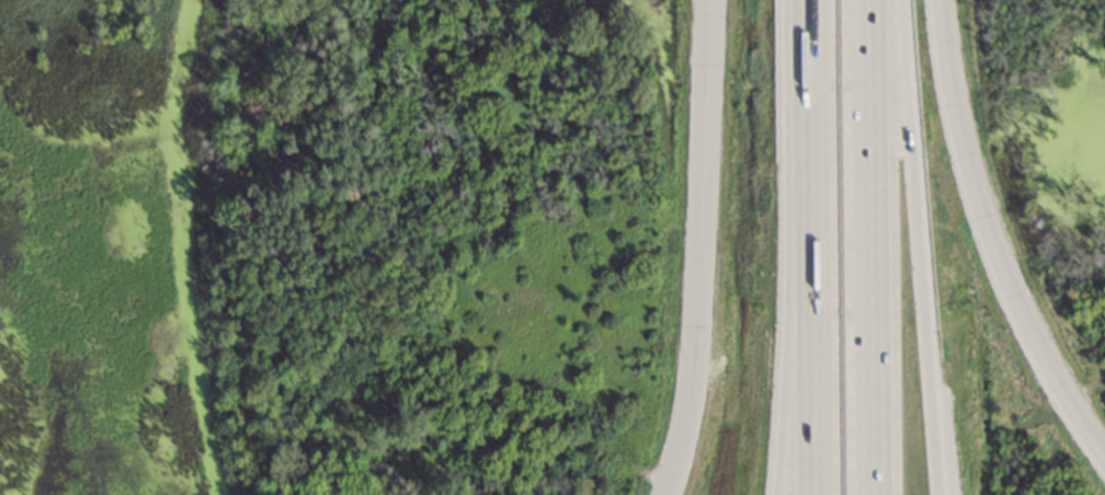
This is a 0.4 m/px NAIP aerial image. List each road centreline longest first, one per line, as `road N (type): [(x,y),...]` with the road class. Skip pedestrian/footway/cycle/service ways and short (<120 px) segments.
road 1 (tertiary): [(713,0),(697,410),(671,494)]
road 2 (motorway): [(941,494),(903,0)]
road 3 (motorway): [(871,494),(870,0)]
road 4 (motorway): [(811,73),(779,494)]
road 5 (motorway): [(811,73),(815,494)]
road 6 (tertiary): [(944,34),(954,115),(1000,257),(1078,412)]

